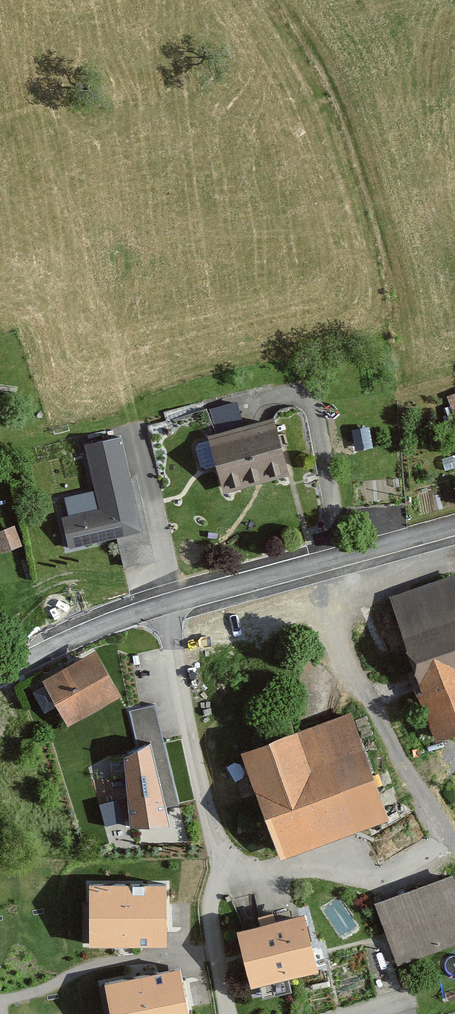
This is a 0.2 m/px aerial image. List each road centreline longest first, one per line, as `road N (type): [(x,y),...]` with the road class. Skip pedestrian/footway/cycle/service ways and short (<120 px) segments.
road 1 (residential): [(173,604),(221,856),(214,921),(231,1013)]
road 2 (residential): [(454,530),(173,604)]
road 3 (residential): [(173,604),(0,673)]

